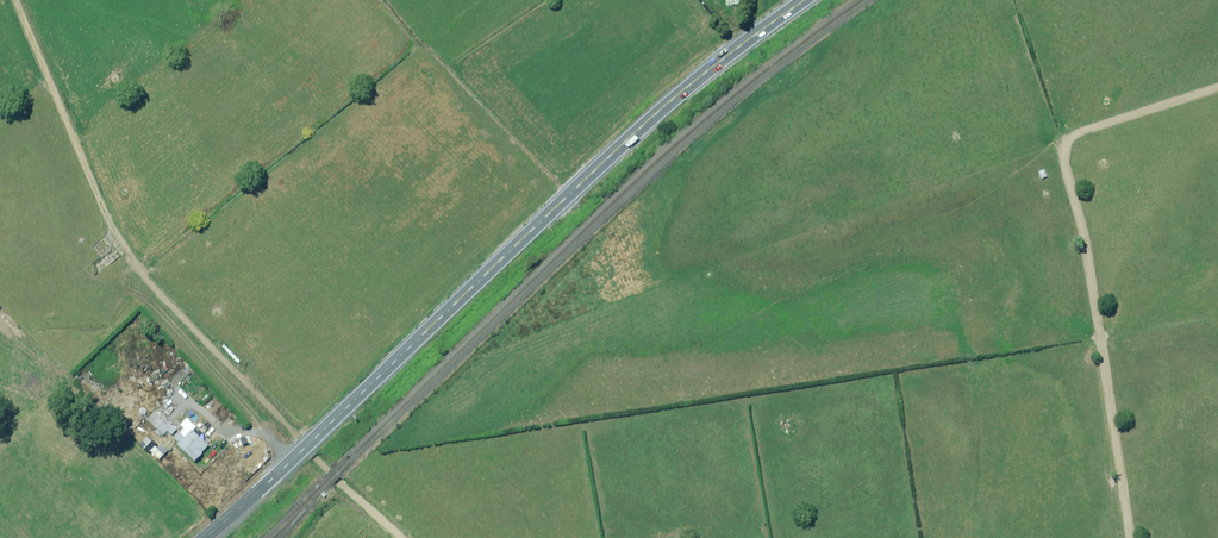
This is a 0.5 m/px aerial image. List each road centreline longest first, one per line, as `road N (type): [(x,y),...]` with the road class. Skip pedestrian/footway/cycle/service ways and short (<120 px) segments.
road 1 (secondary): [(204,537),(645,123),(808,0)]
road 2 (track): [(1142,537),(1075,139),(1103,119),(1217,85)]
road 3 (track): [(21,0),(106,220),(154,287),(303,447)]

